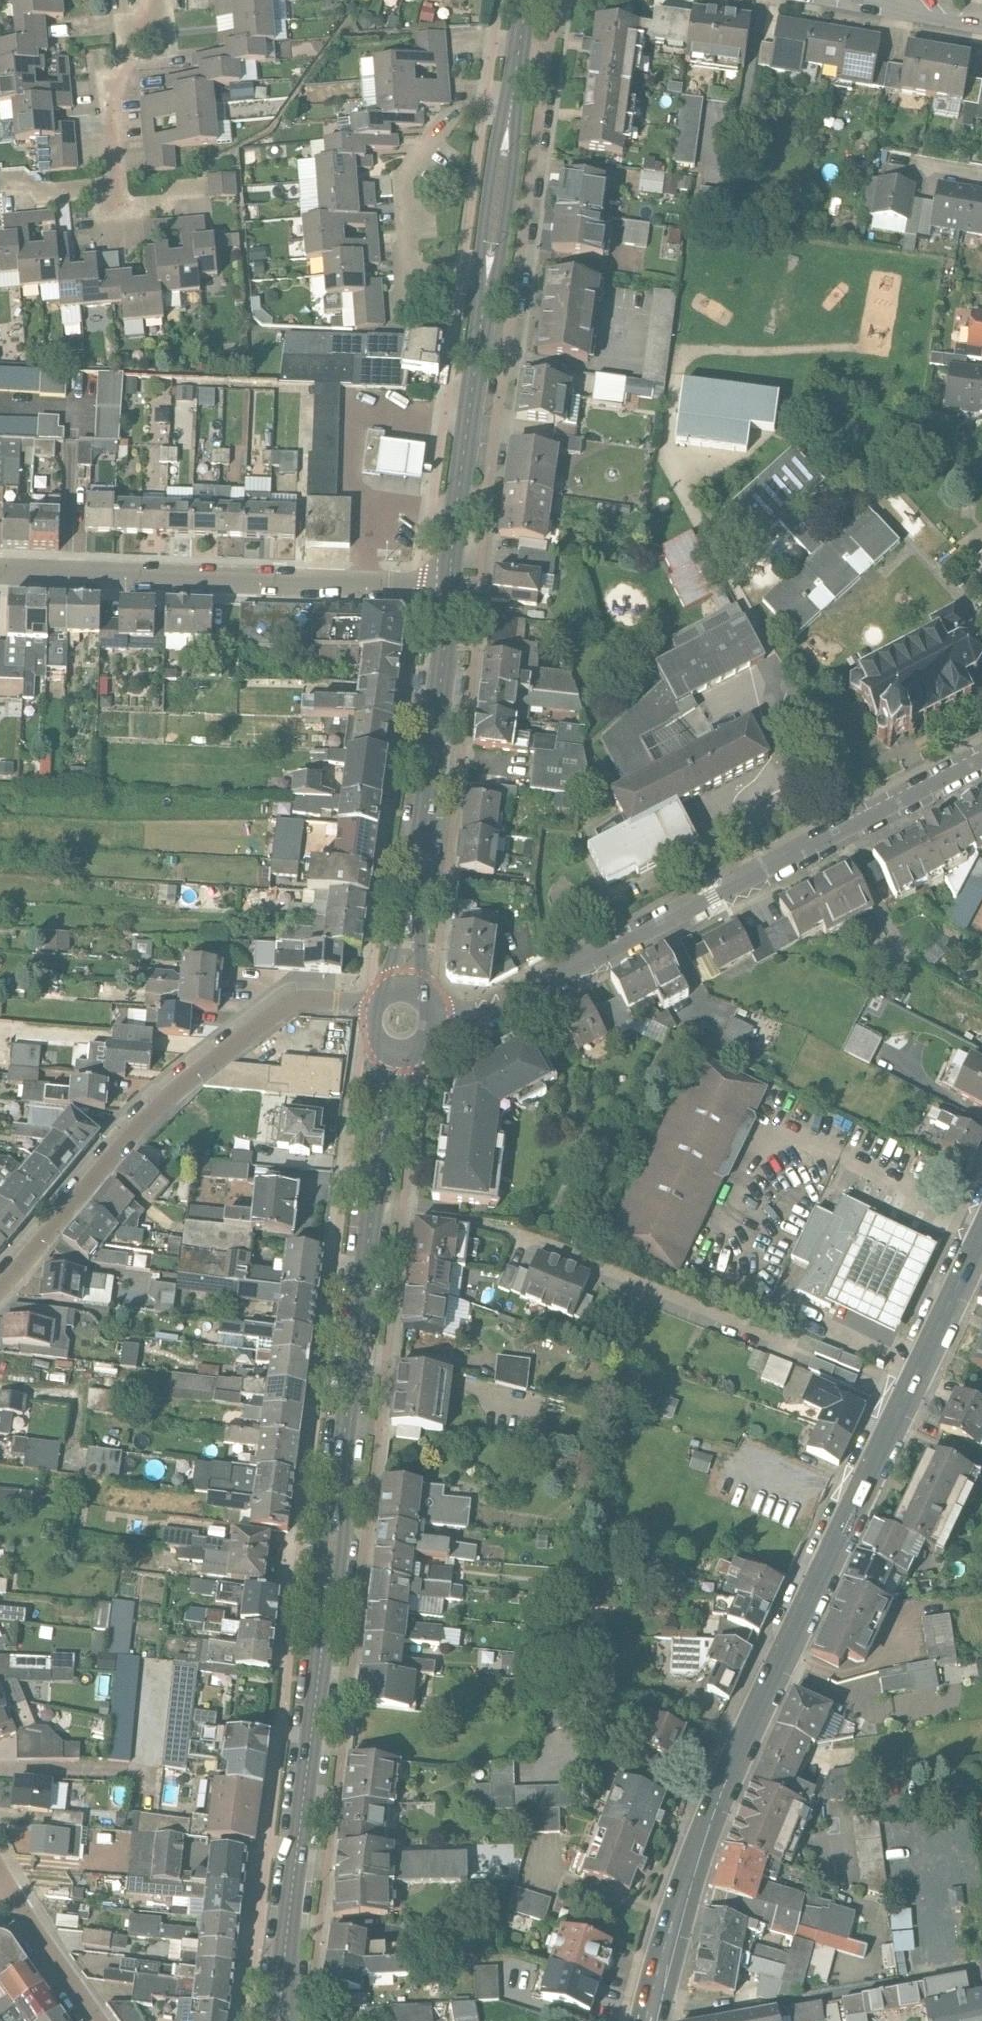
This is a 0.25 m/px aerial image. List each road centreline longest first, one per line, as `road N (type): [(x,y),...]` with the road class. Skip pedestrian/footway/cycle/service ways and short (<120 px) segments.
road 1 (primary): [(653,2020),(726,1786),(981,1234)]
road 2 (residential): [(981,756),(502,1008),(436,1017)]
road 3 (residential): [(454,526),(490,492),(545,34),(530,0)]
road 4 (residential): [(0,1290),(152,1112),(286,1006),(314,1000),(375,1008)]
road 5 (residential): [(451,584),(0,572)]
road 6 (tertiary): [(340,1494),(396,1050)]
road 7 (tertiary): [(406,988),(451,584)]
road 8 (tertiary): [(275,2020),(324,1628)]
road 9 (tertiary): [(454,526),(488,270)]
road 10 (residential): [(118,188),(115,101),(150,0)]
road 11 (residential): [(97,2020),(1,1880)]
road 12 (tertiary): [(488,270),(500,255),(515,153),(508,124)]
road 13 (tertiary): [(508,124),(494,151),(480,251),(488,270)]
road 14 (tertiary): [(340,1494),(327,1517),(318,1597),(324,1628)]
road 15 (tertiary): [(324,1628),(341,1558),(340,1494)]
road 16 (tertiary): [(508,124),(526,0)]
road 17 (residential): [(118,188),(39,194),(27,184),(0,185)]

